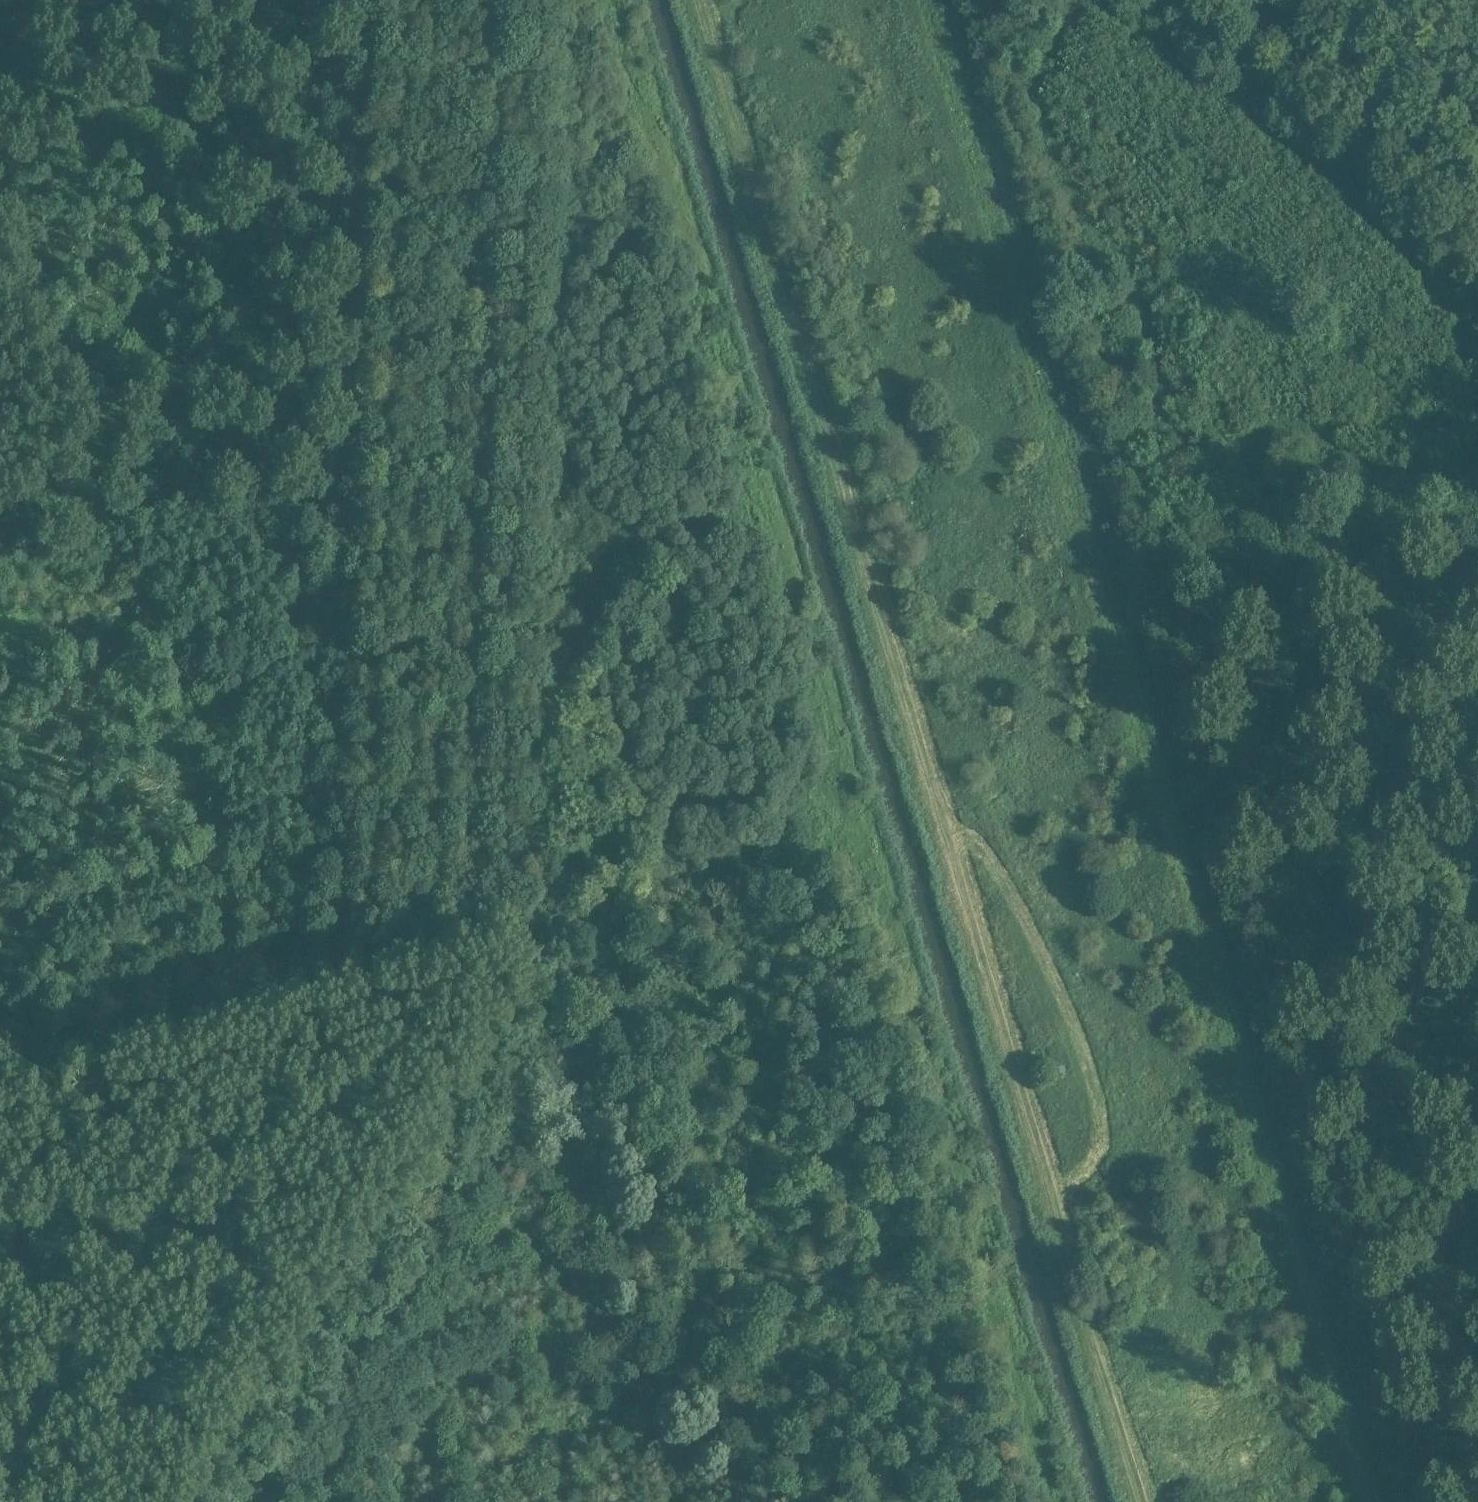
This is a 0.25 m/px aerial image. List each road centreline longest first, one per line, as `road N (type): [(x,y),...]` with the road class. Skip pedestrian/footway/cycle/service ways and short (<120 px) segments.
road 1 (track): [(1154,1501),(991,979),(844,451),(706,0)]

